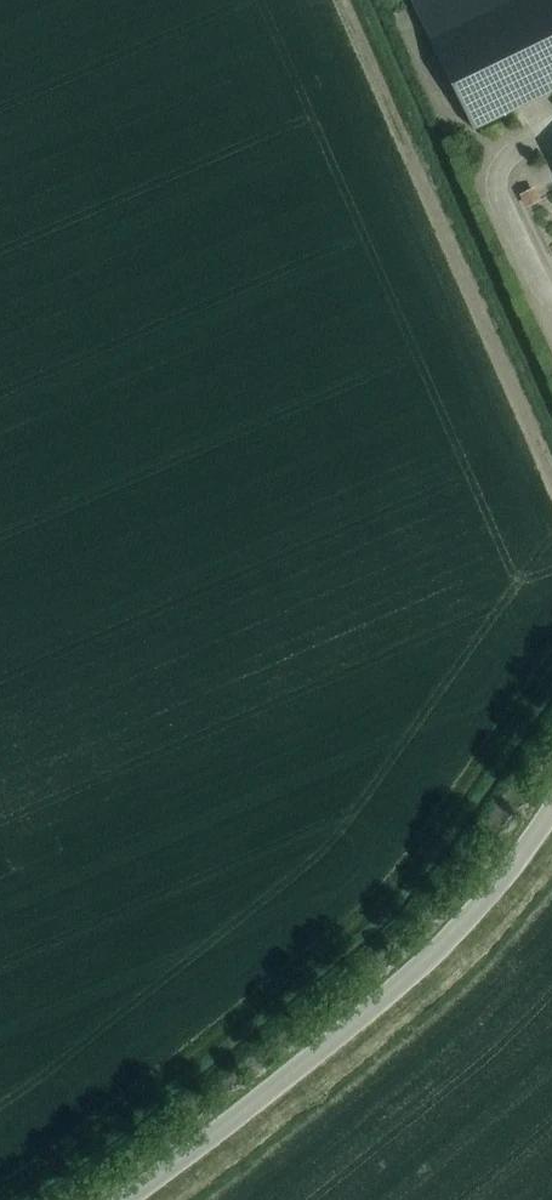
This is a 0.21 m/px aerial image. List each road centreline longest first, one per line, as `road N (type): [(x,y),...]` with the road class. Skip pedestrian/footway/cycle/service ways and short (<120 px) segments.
road 1 (unclassified): [(136,1199),(406,994),(511,882),(551,815)]

